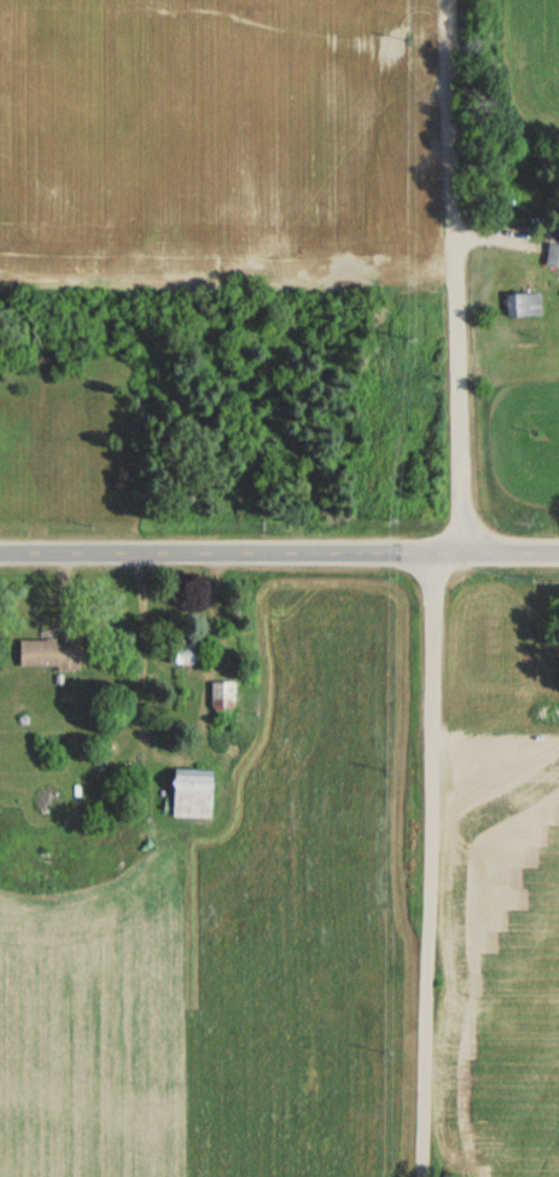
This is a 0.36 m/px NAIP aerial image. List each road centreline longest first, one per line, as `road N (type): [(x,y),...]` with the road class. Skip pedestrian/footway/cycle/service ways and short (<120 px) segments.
road 1 (residential): [(430,1176),(435,545),(470,512),(460,0)]
road 2 (tertiary): [(558,545),(0,546)]

